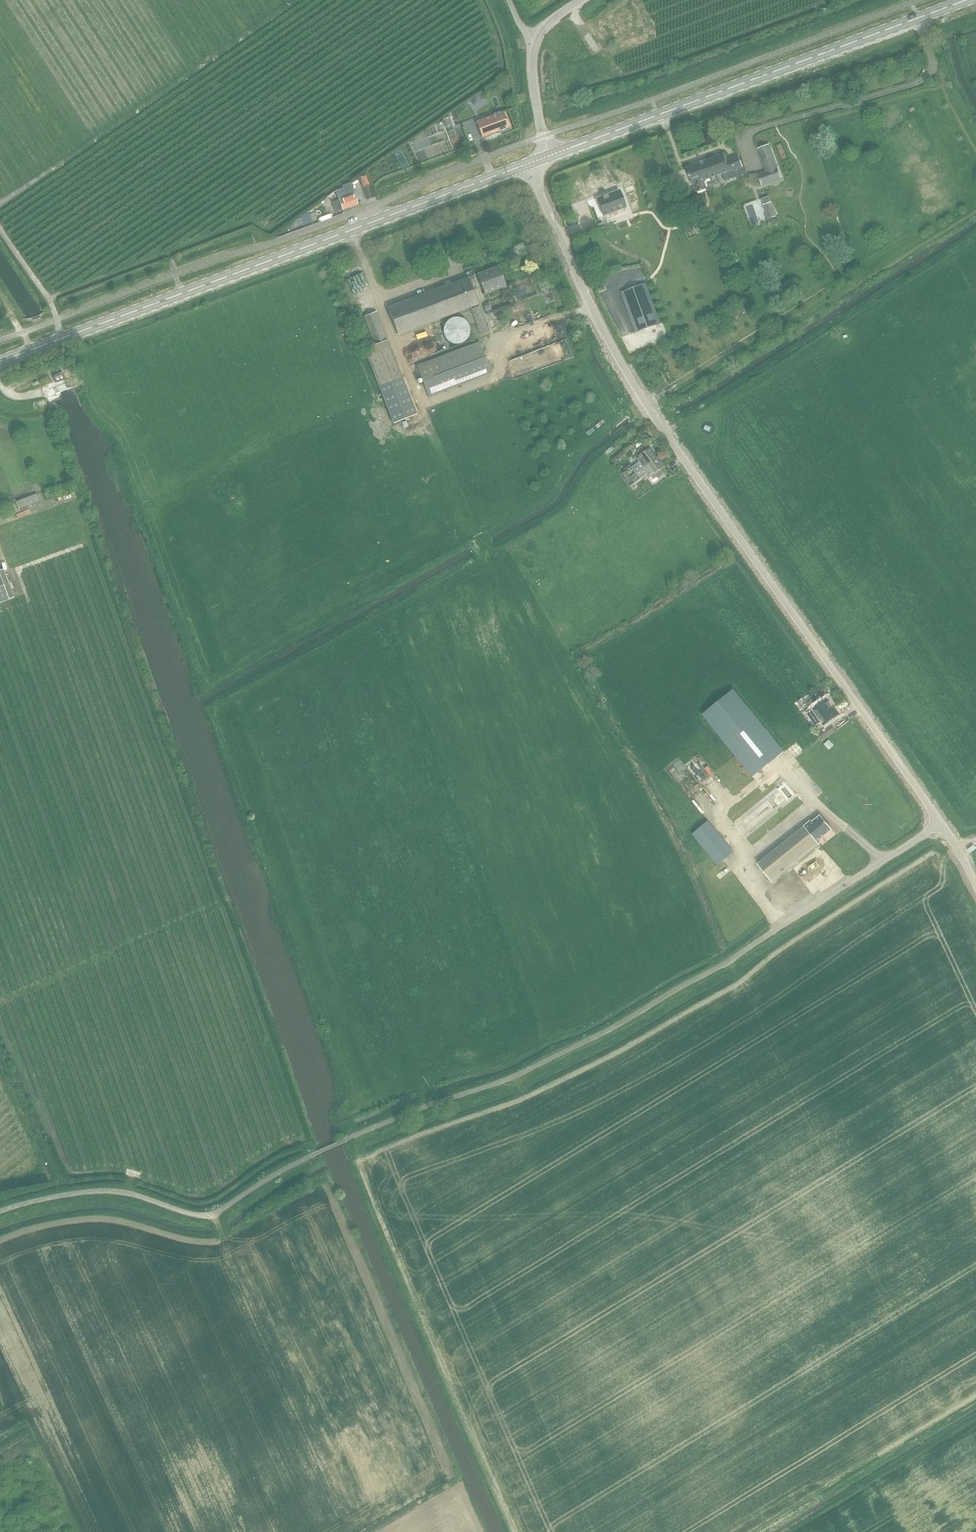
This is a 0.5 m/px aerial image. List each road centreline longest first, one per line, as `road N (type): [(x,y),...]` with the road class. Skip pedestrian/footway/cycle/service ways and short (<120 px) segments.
road 1 (unclassified): [(940,822),(621,367),(529,163)]
road 2 (unclassified): [(346,1138),(513,1077),(618,1025),(940,822)]
road 3 (secondary): [(0,362),(529,163)]
road 4 (secondary): [(550,155),(963,0)]
road 5 (unclassified): [(0,1210),(100,1191),(214,1214),(313,1154)]
road 6 (unclassified): [(550,155),(533,75),(537,36)]

